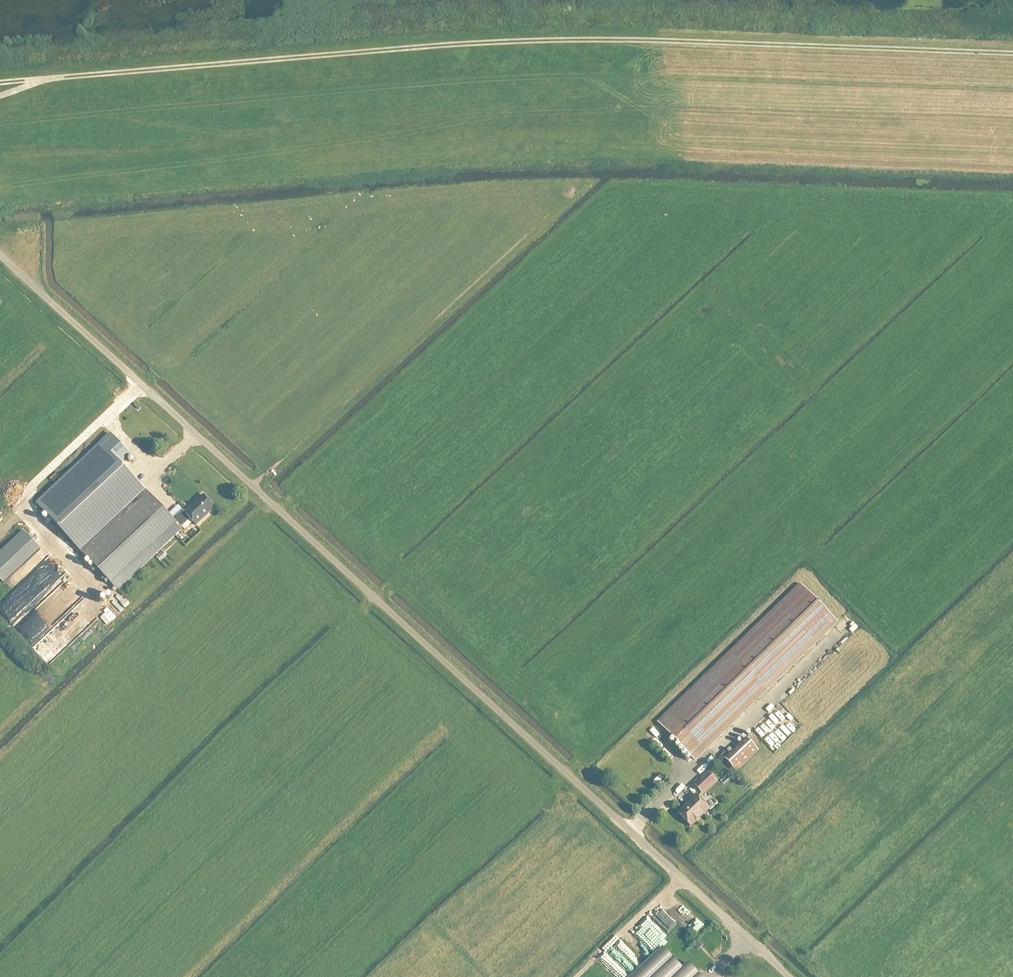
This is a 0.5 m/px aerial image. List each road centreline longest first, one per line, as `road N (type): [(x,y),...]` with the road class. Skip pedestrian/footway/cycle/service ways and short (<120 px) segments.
road 1 (unclassified): [(790,976),(0,254)]
road 2 (track): [(0,122),(541,76),(1012,89)]

